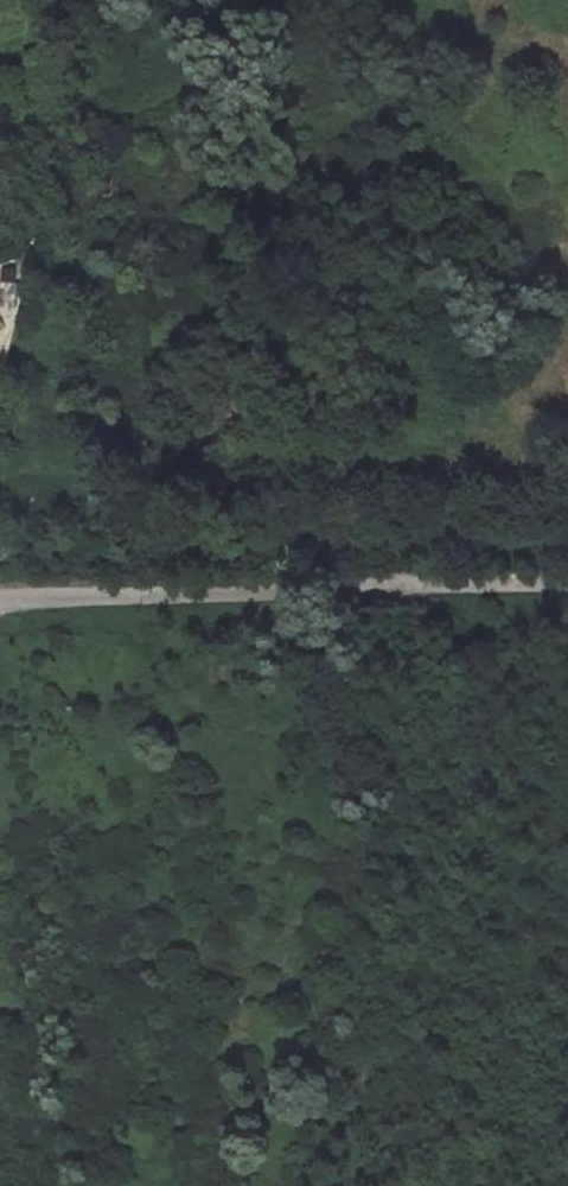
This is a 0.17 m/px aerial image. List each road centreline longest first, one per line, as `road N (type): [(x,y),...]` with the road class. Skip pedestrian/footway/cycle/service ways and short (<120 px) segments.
road 1 (unclassified): [(0,604),(567,580)]

